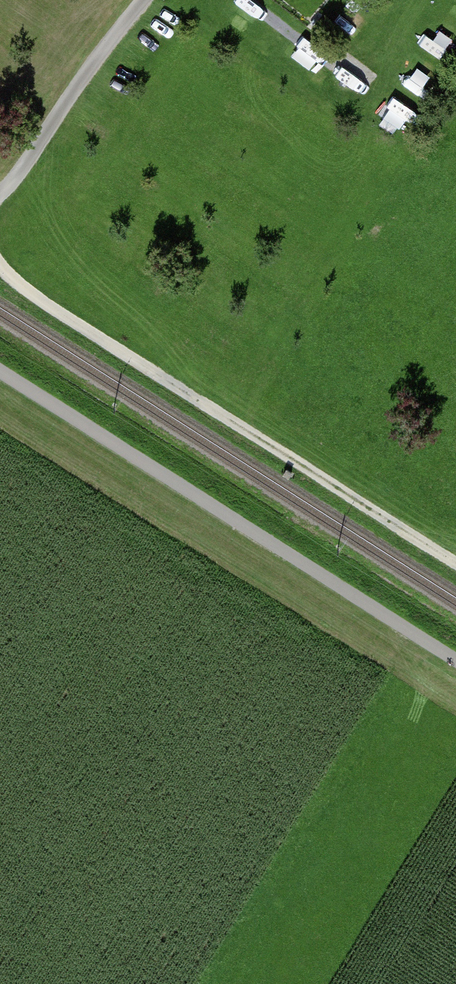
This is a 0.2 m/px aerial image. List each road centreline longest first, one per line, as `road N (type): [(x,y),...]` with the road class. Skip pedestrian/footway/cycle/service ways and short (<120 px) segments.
road 1 (track): [(455,563),(38,303),(0,267)]
road 2 (track): [(205,983),(419,640)]
road 3 (track): [(0,193),(143,0)]

